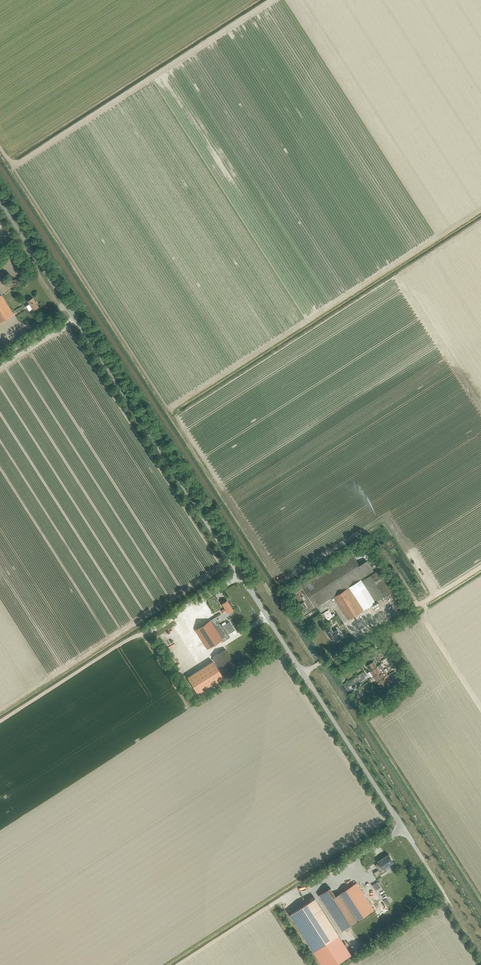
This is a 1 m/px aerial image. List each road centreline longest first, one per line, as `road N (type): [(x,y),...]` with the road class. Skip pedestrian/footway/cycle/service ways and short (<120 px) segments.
road 1 (unclassified): [(464,924),(0,202)]

